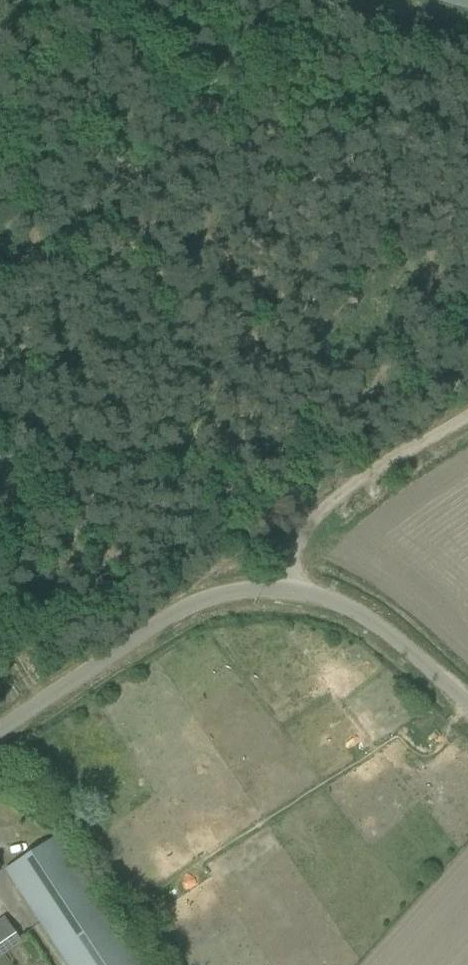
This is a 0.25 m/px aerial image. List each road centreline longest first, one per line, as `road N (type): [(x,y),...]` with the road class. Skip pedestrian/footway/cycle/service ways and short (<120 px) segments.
road 1 (unclassified): [(0,725),(64,679),(209,599),(273,591)]
road 2 (track): [(297,591),(300,548),(318,518),(467,426)]
road 3 (unclassified): [(467,706),(348,605),(273,591)]

